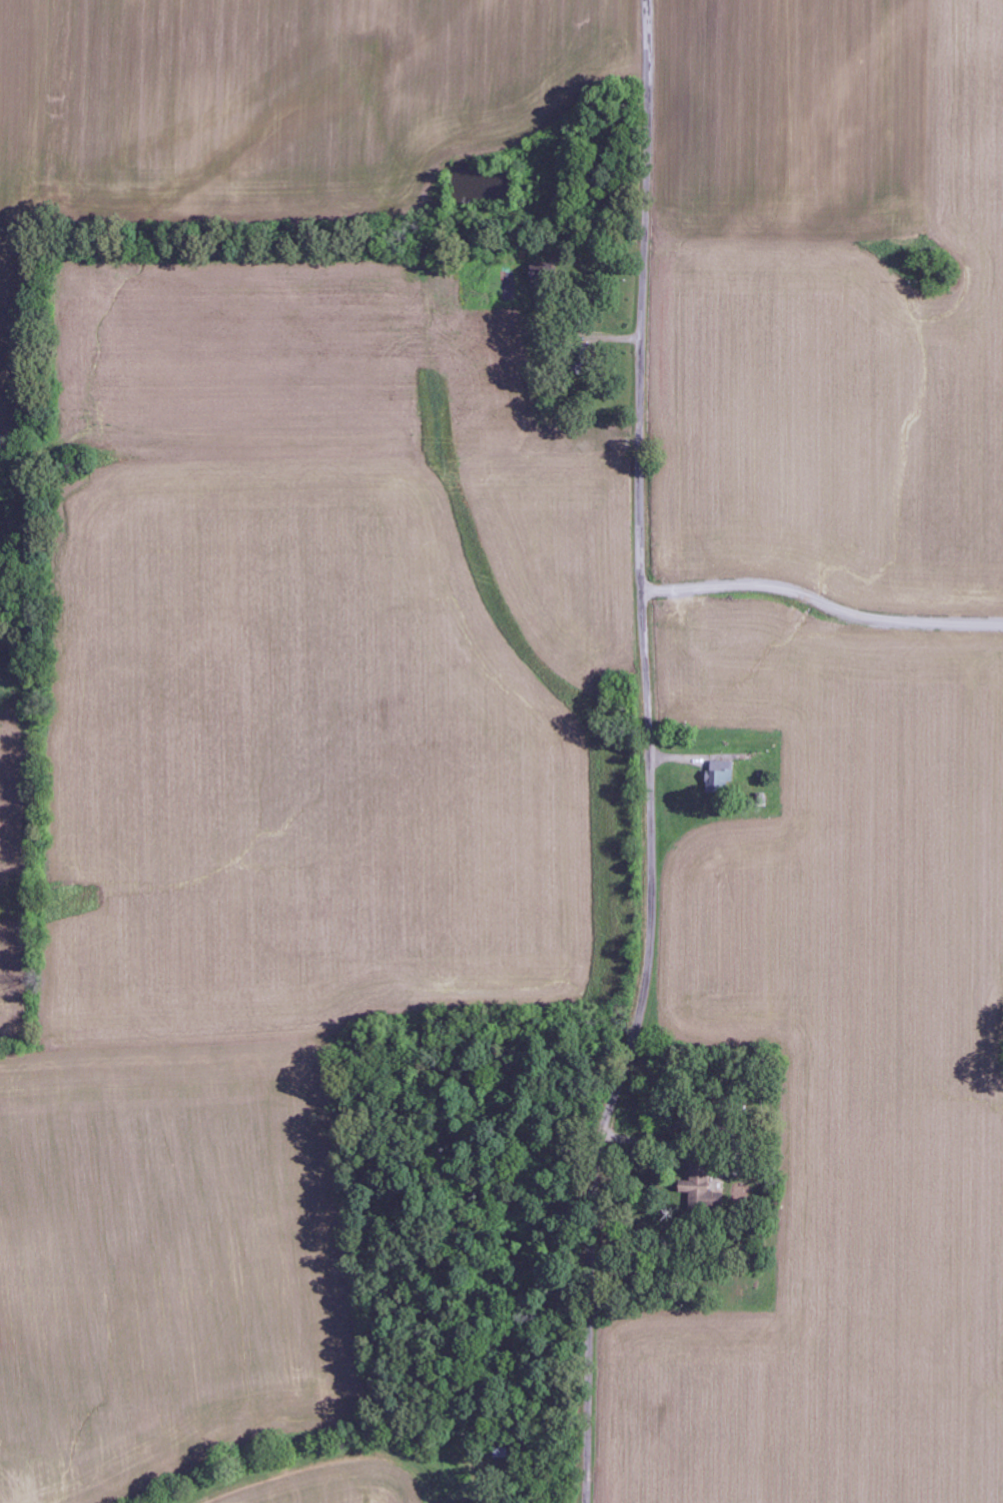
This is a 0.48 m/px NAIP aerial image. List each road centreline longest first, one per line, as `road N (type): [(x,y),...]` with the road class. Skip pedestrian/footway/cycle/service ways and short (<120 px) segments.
road 1 (residential): [(585,1502),(593,1170),(637,1028),(649,949),(639,470),(647,0)]
road 2 (residential): [(1002,622),(878,618),(752,583),(641,589)]

